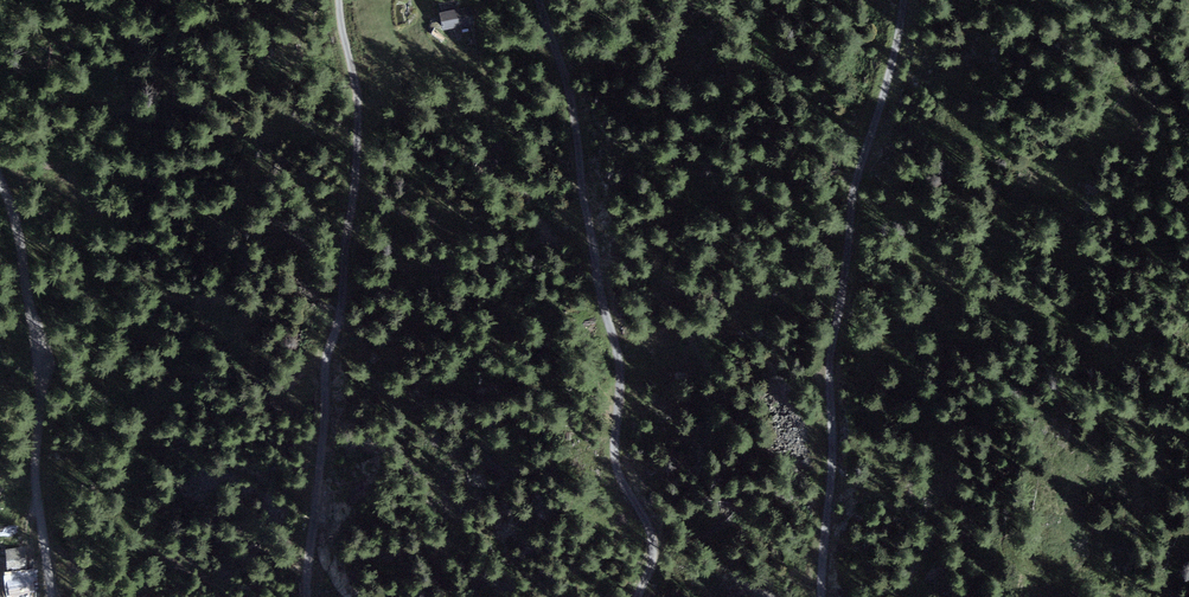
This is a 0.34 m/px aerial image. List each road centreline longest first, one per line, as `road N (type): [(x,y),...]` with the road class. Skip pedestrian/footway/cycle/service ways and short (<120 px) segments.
road 1 (track): [(542,0),(574,91),(604,297),(623,363),(617,456),(659,541),(643,596)]
road 2 (track): [(826,596),(831,356),(908,0)]
road 3 (track): [(311,596),(361,132),(359,73),(343,0)]
road 4 (track): [(0,174),(32,276),(47,389),(38,482),(56,596)]

